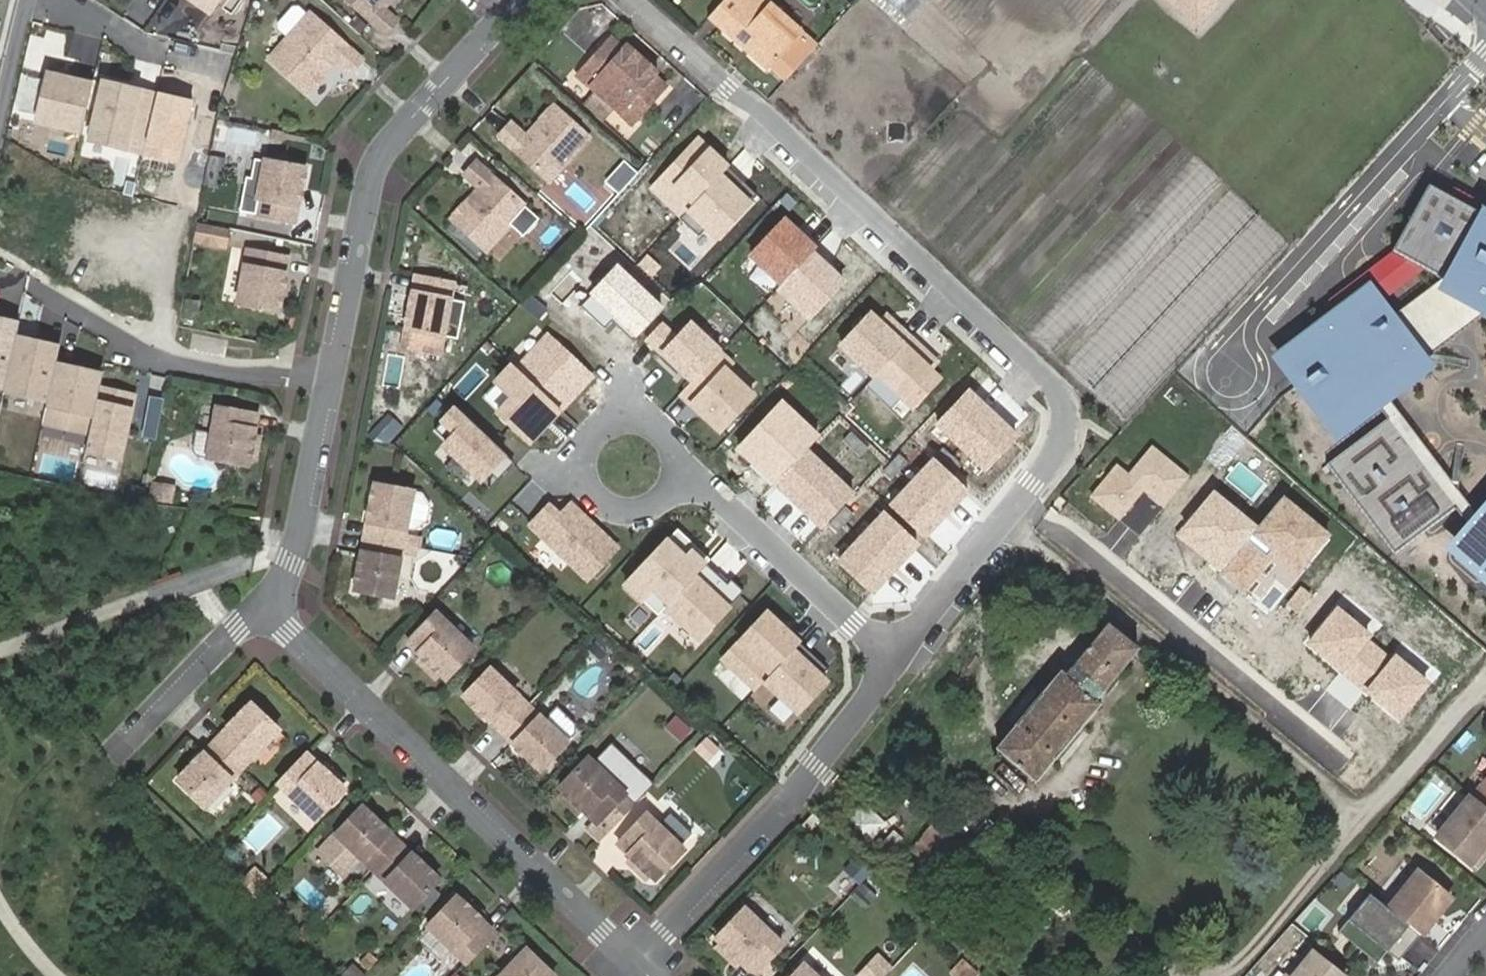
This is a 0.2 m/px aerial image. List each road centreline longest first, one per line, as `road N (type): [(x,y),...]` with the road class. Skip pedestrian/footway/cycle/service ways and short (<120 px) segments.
road 1 (residential): [(894,659),(1058,448),(1065,412),(1046,379),(762,109),(716,82),(630,0)]
road 2 (residential): [(632,965),(264,606)]
road 3 (residential): [(335,378),(369,191),(396,139),(518,0)]
road 4 (residential): [(632,965),(793,798),(894,659)]
road 5 (residential): [(335,378),(232,371),(158,351),(42,282)]
road 6 (residential): [(894,659),(680,470)]
road 7 (residential): [(264,606),(290,562),(335,378)]
road 8 (residential): [(264,606),(119,752)]
road 9 (residential): [(680,470),(665,429),(626,414),(590,433),(580,463)]
road 10 (residential): [(580,463),(601,504),(631,513),(660,503),(680,470)]

